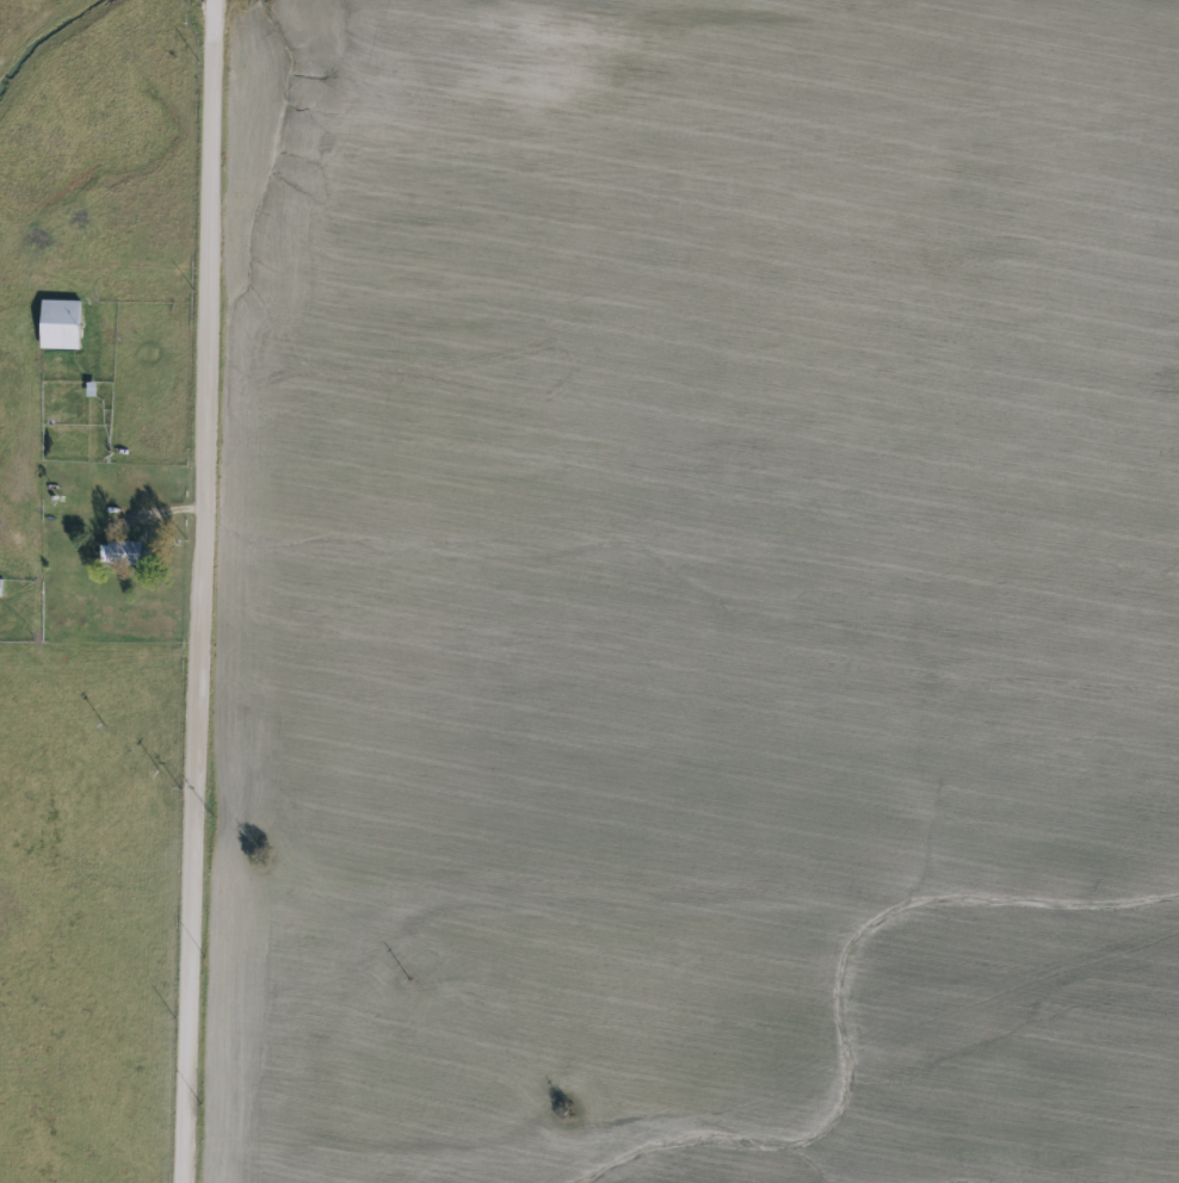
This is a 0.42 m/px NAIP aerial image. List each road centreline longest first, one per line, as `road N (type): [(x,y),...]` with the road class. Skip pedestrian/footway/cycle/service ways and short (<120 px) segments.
road 1 (tertiary): [(186,1182),(217,0)]

